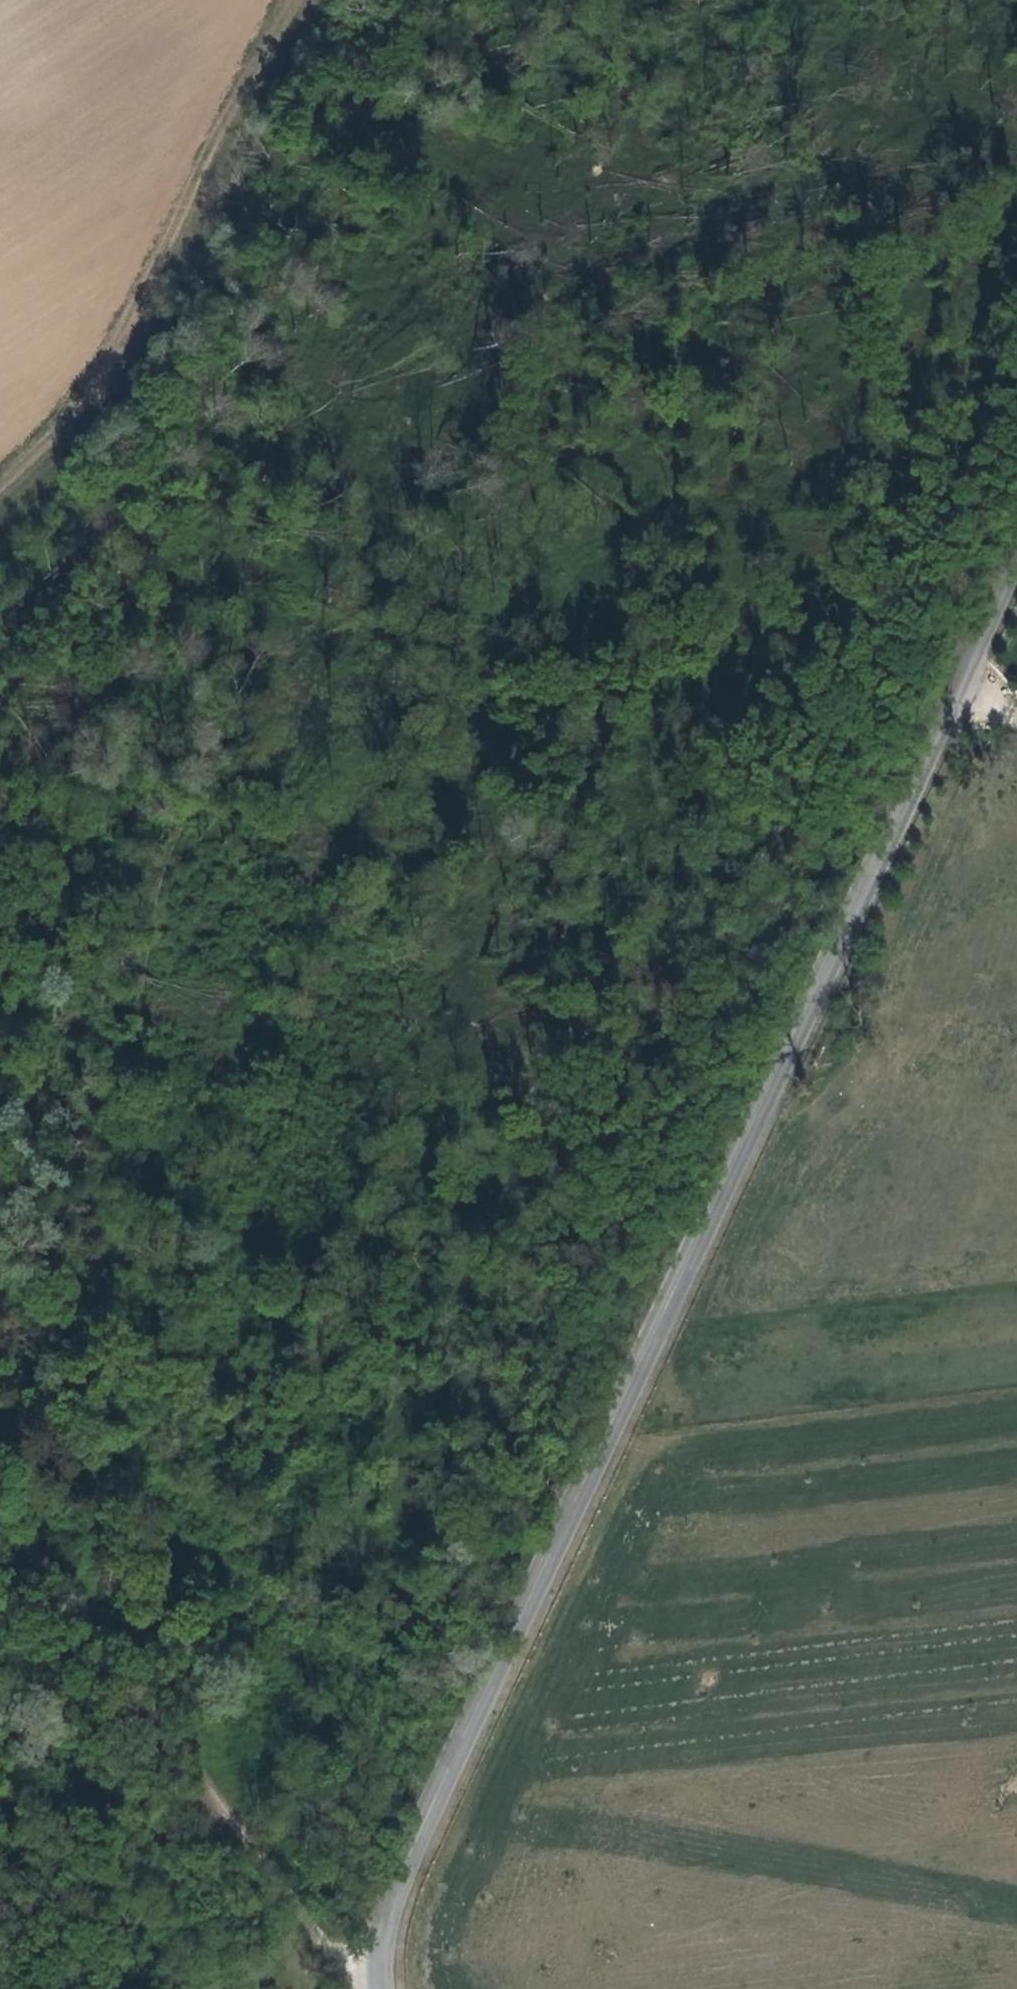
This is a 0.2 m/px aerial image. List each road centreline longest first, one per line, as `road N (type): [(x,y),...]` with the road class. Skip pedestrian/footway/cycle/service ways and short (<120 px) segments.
road 1 (tertiary): [(381,1988),(382,1925),(443,1784),(1016,568)]
road 2 (track): [(377,1972),(352,1965),(280,1890),(137,1687),(28,1554),(0,1499)]

